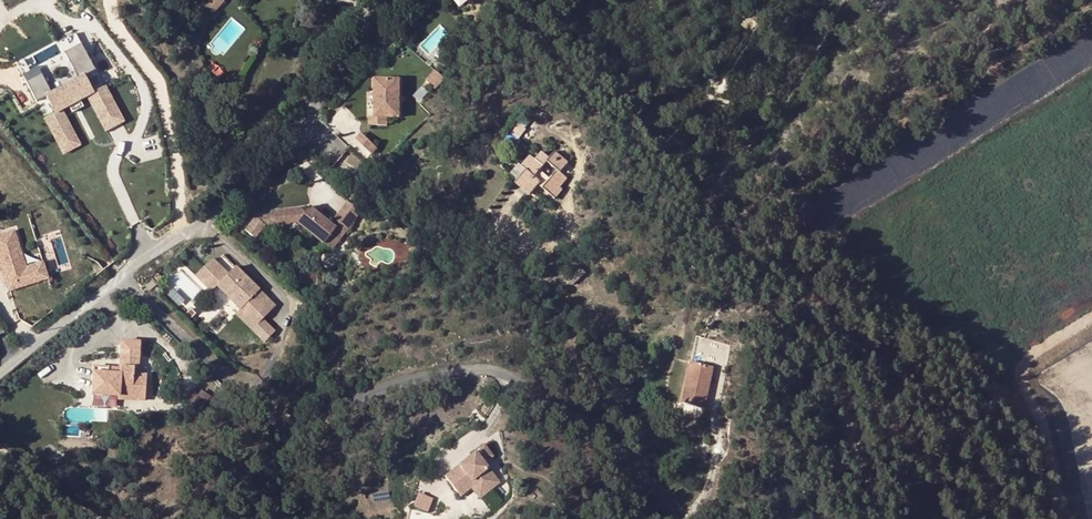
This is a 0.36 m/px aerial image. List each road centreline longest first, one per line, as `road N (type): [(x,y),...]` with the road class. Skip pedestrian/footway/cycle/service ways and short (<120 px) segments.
road 1 (residential): [(0,382),(261,179),(397,0)]
road 2 (track): [(1006,518),(954,411),(845,329),(722,205)]
road 3 (track): [(898,518),(858,445),(850,407),(865,402),(898,423),(922,460),(983,518)]
road 4 (track): [(106,518),(17,472),(0,440)]

